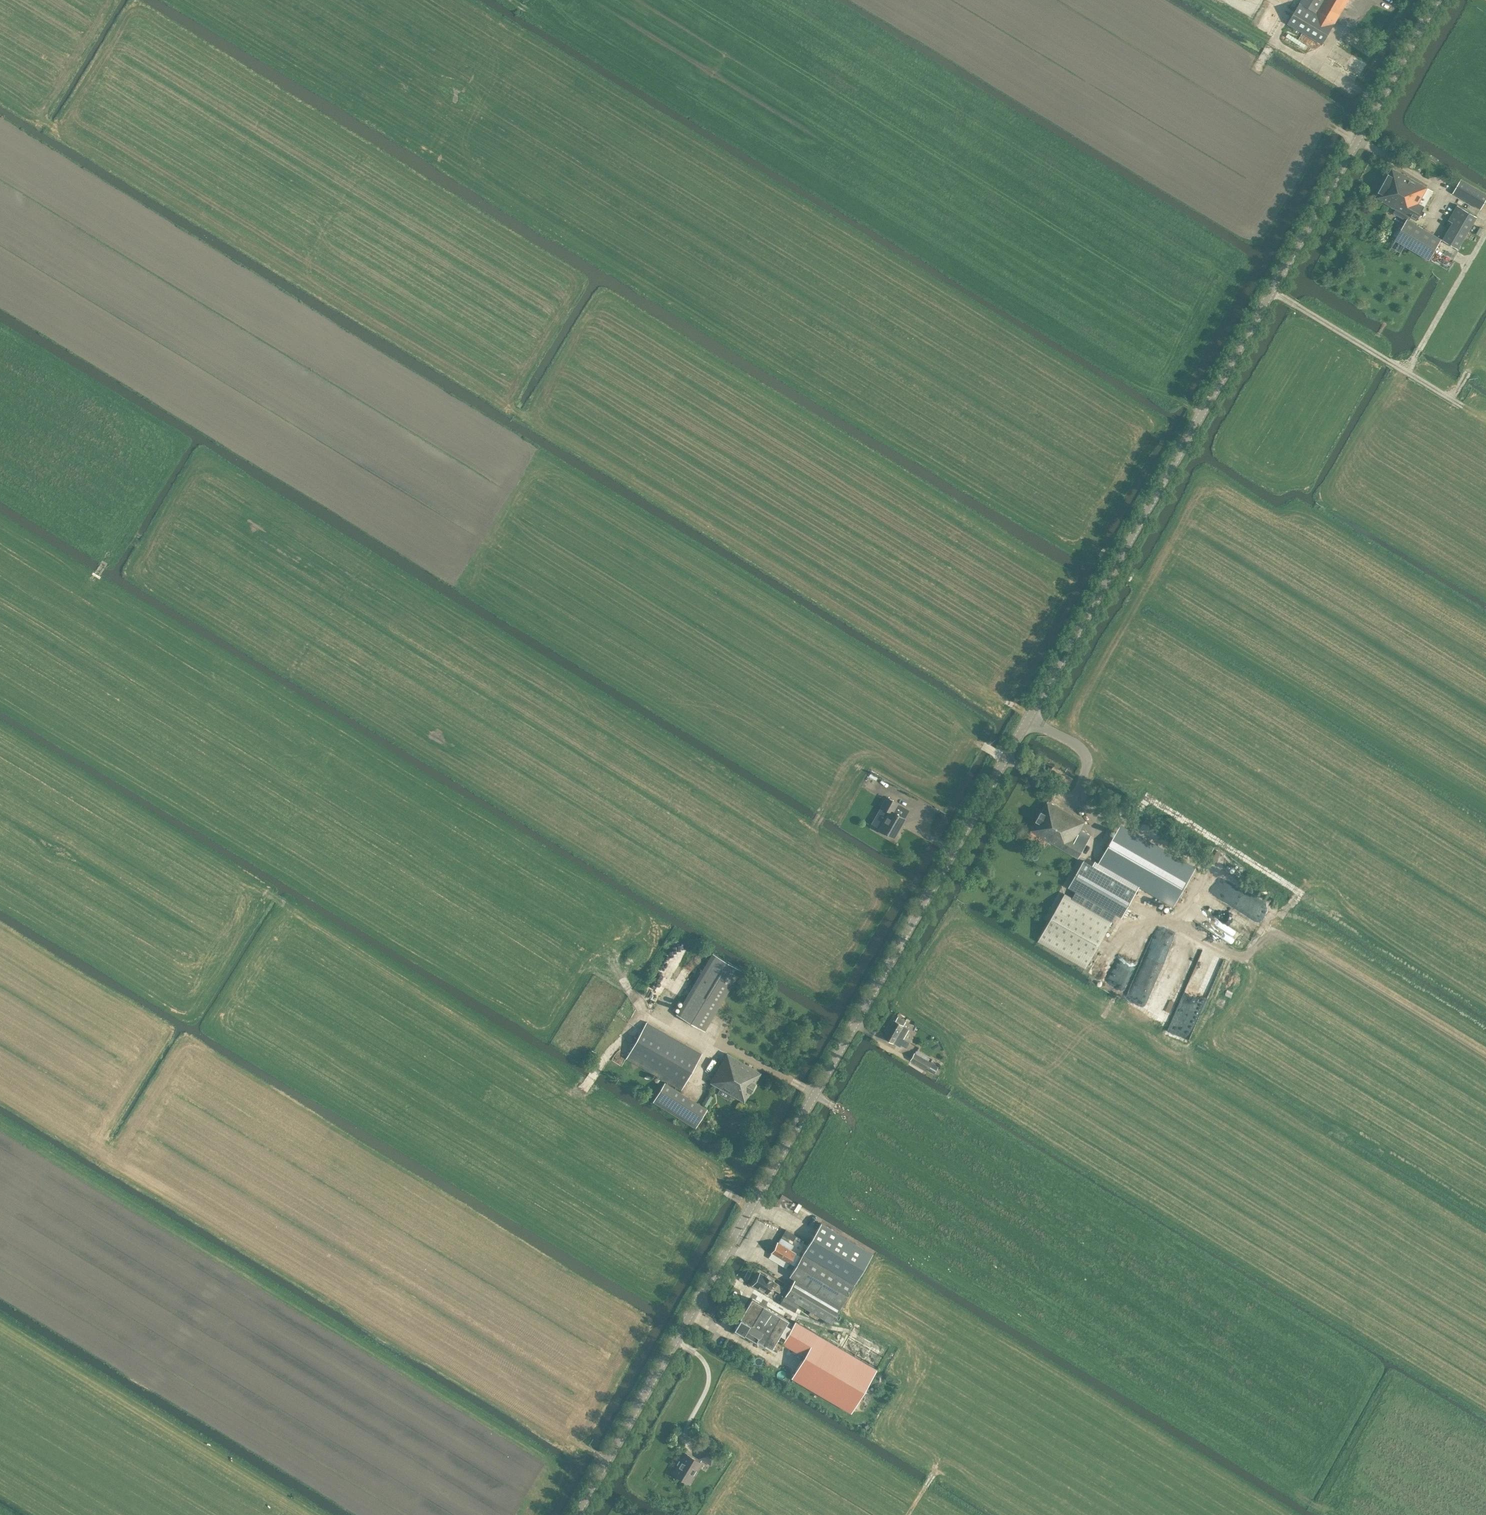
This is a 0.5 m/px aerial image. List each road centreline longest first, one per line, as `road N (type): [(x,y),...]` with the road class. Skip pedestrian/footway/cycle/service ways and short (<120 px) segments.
road 1 (tertiary): [(578,1514),(1436,0)]

